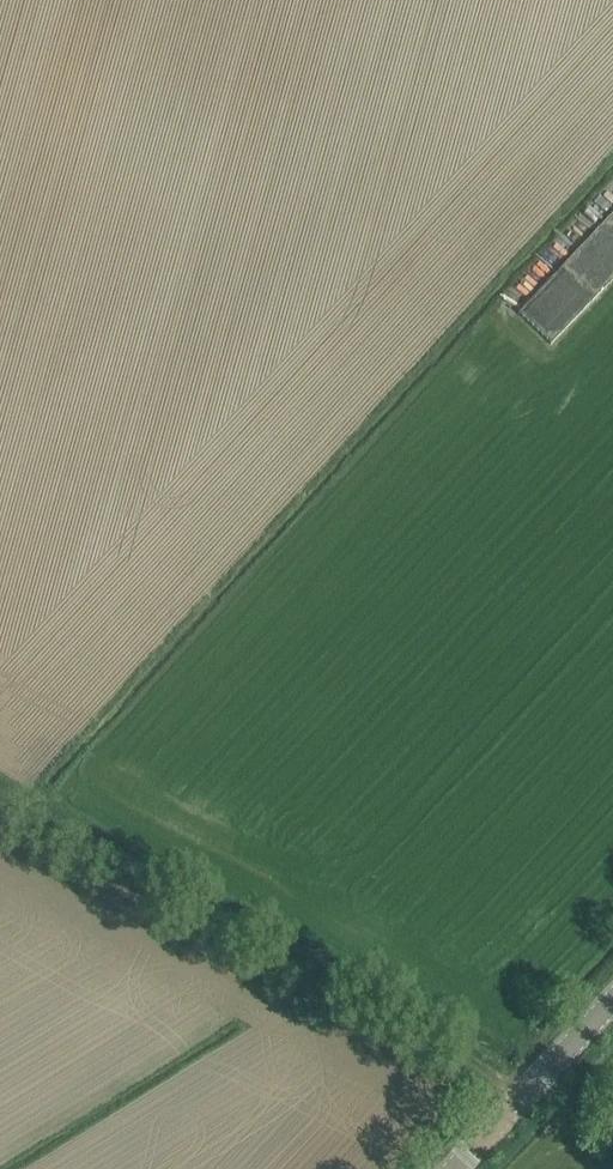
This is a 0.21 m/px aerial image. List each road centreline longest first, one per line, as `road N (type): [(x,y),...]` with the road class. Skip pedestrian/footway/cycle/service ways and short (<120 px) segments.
road 1 (tertiary): [(464,1168),(612,1010)]

